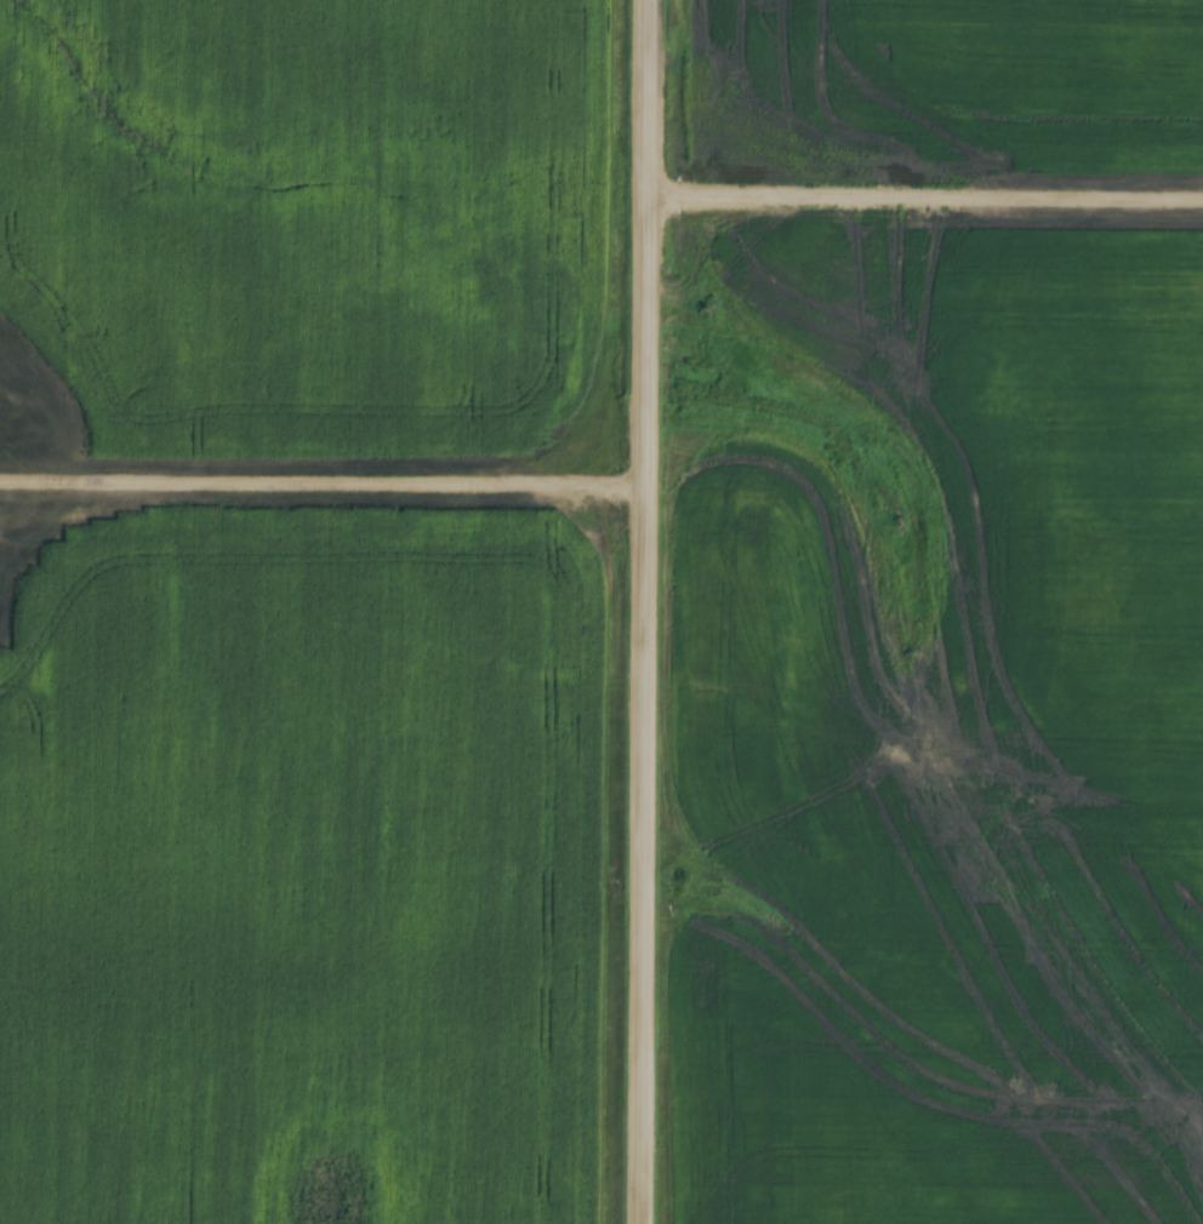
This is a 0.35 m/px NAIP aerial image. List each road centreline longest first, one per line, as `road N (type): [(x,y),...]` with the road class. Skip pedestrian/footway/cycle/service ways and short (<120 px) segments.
road 1 (residential): [(646,1223),(656,0)]

